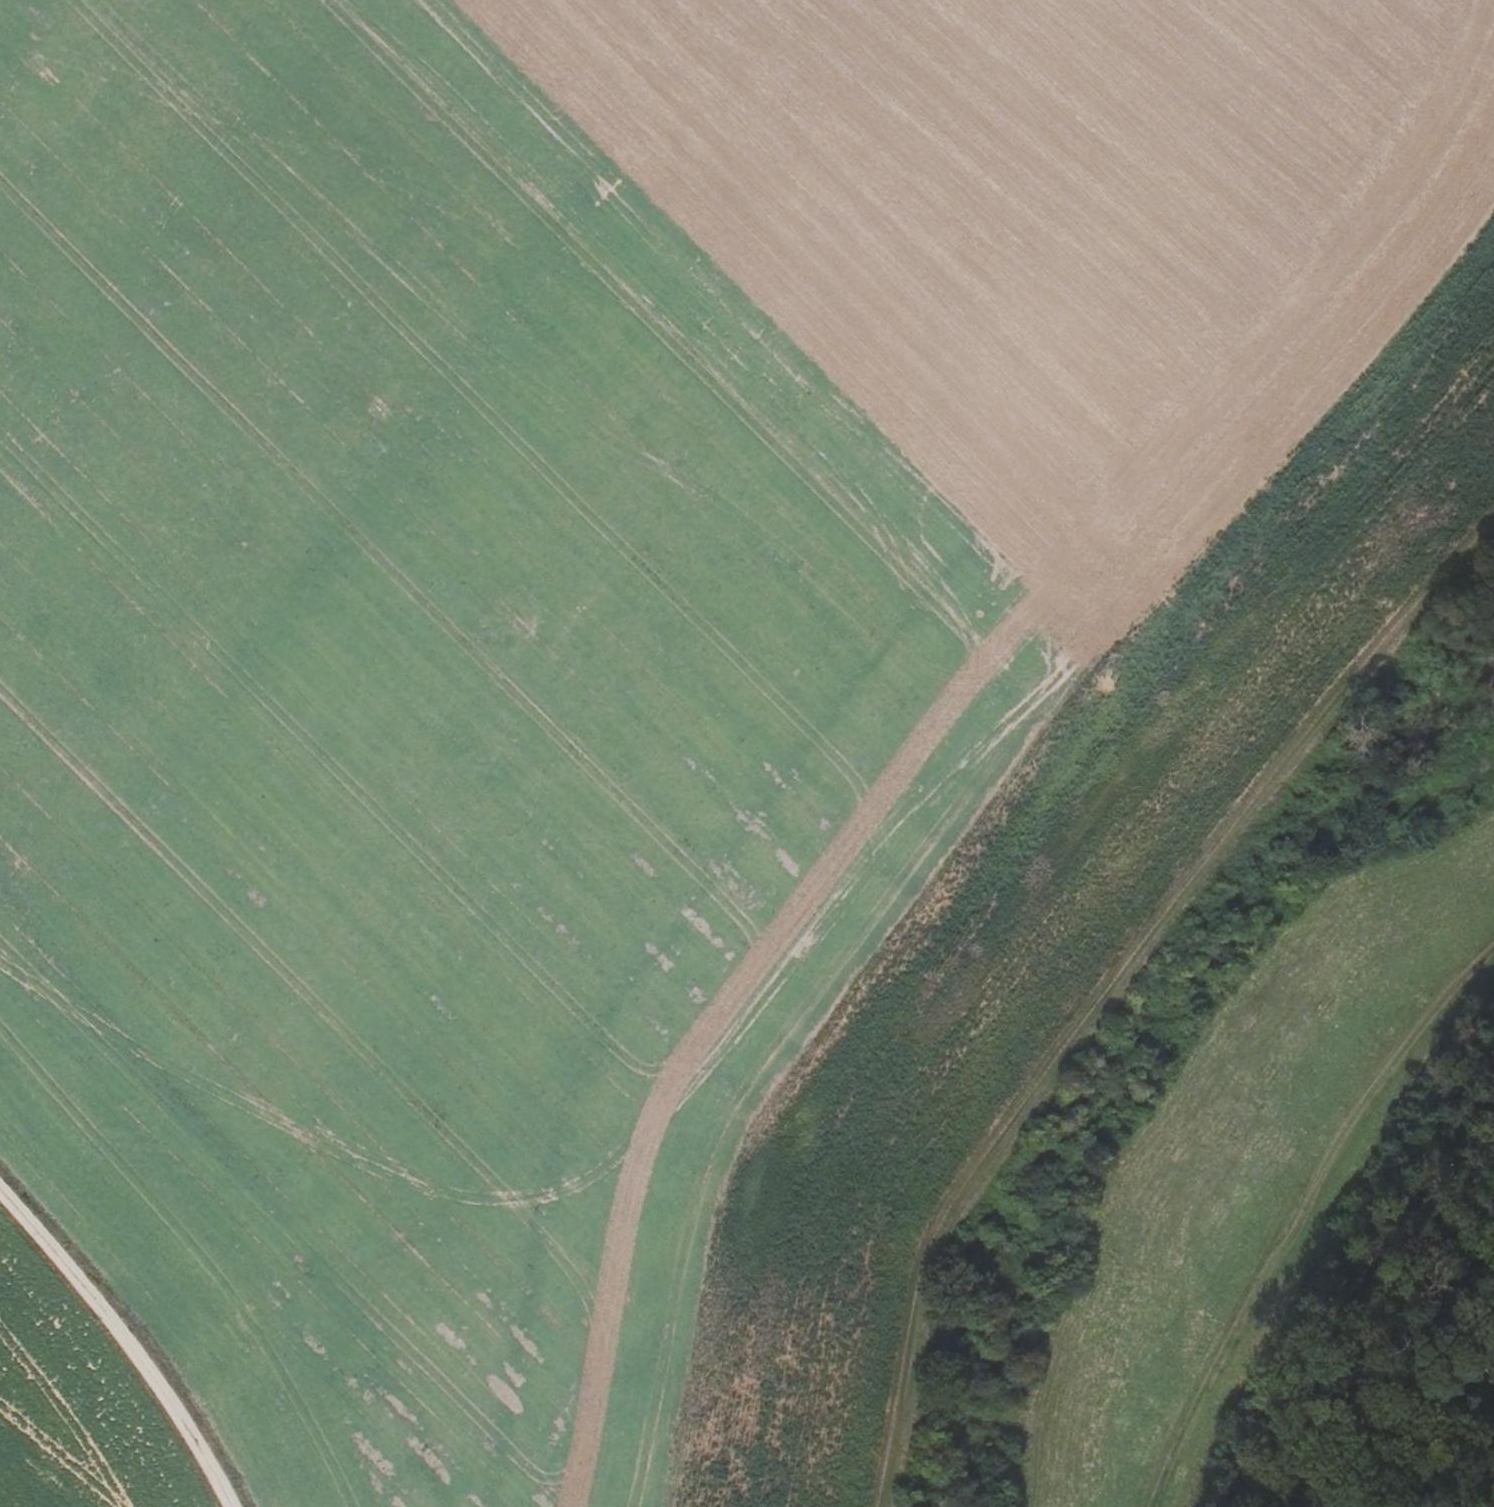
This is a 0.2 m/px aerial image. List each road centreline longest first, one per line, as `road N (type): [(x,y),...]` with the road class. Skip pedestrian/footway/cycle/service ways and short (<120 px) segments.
road 1 (track): [(0,1195),(110,1330),(216,1506)]

